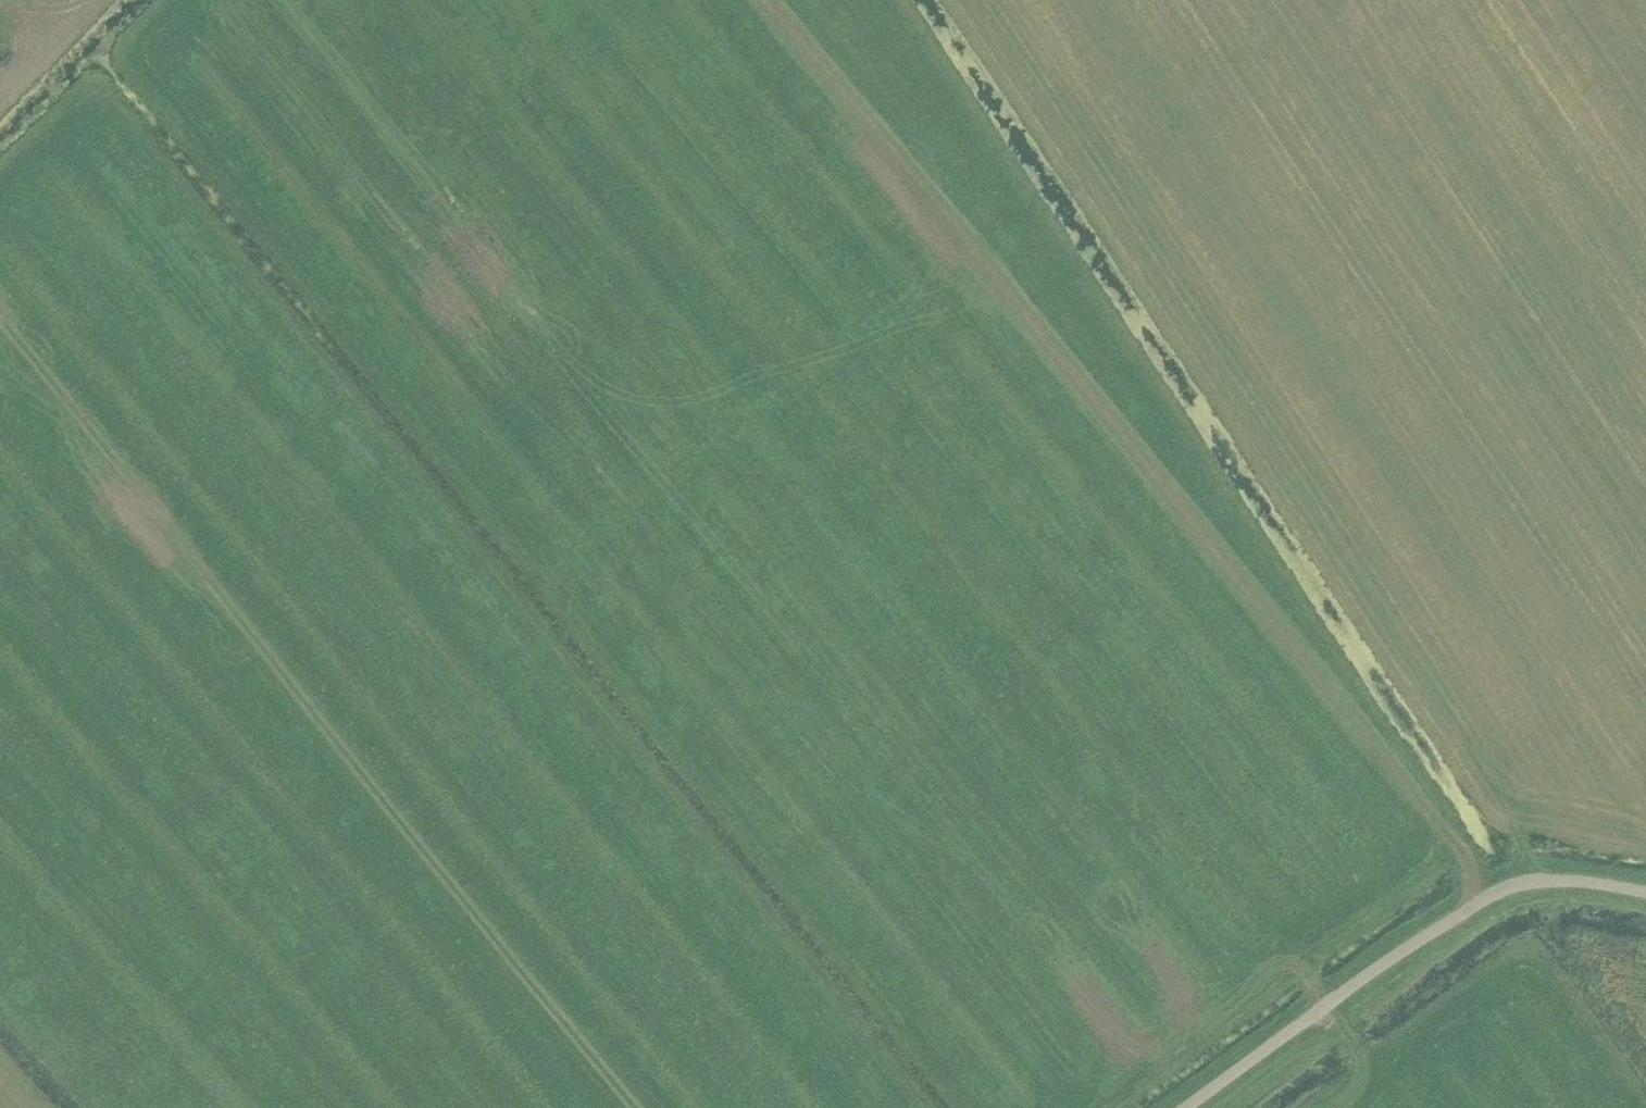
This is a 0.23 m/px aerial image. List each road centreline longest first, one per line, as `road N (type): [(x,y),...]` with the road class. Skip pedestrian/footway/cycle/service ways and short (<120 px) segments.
road 1 (unclassified): [(1645,889),(1552,877),(1510,885),(1465,908),(1187,1107)]

